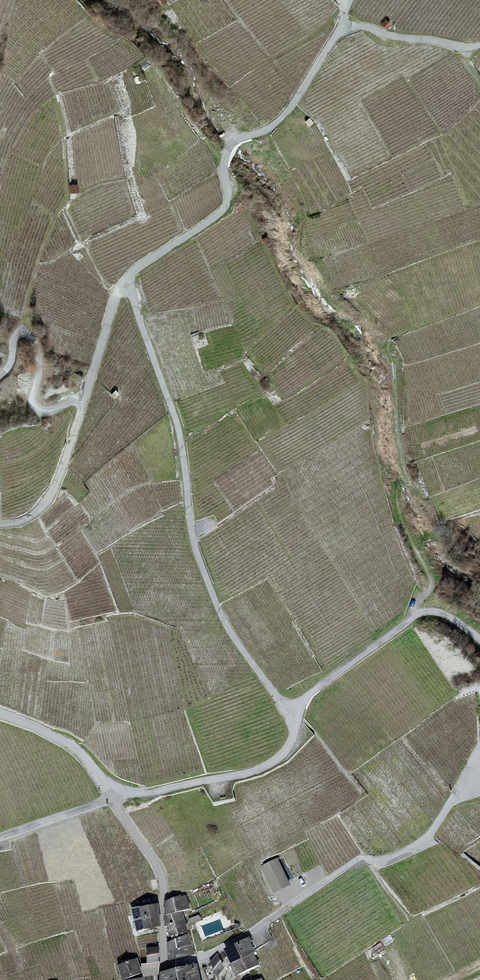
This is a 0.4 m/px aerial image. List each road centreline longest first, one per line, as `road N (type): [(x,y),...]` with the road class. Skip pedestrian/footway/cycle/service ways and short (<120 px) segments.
road 1 (unclassified): [(350,0),(338,34),(287,111),(231,145),(223,210),(122,286),(54,489),(29,517),(0,524)]
road 2 (track): [(298,715),(242,648),(197,556),(184,449),(127,280)]
road 3 (unclassified): [(114,798),(273,762),(288,746),(306,699),(416,615),(443,614),(479,639)]
road 4 (residential): [(164,968),(247,935),(349,866),(419,846),(479,775)]
road 5 (residential): [(164,968),(163,880),(114,798)]
road 6 (track): [(84,403),(46,411),(35,405),(38,355),(28,333),(17,335),(0,374)]
road 7 (unclassified): [(0,714),(77,750),(114,798)]
road 8 (track): [(479,45),(342,23)]
road 9 (unclassified): [(0,837),(114,798)]

